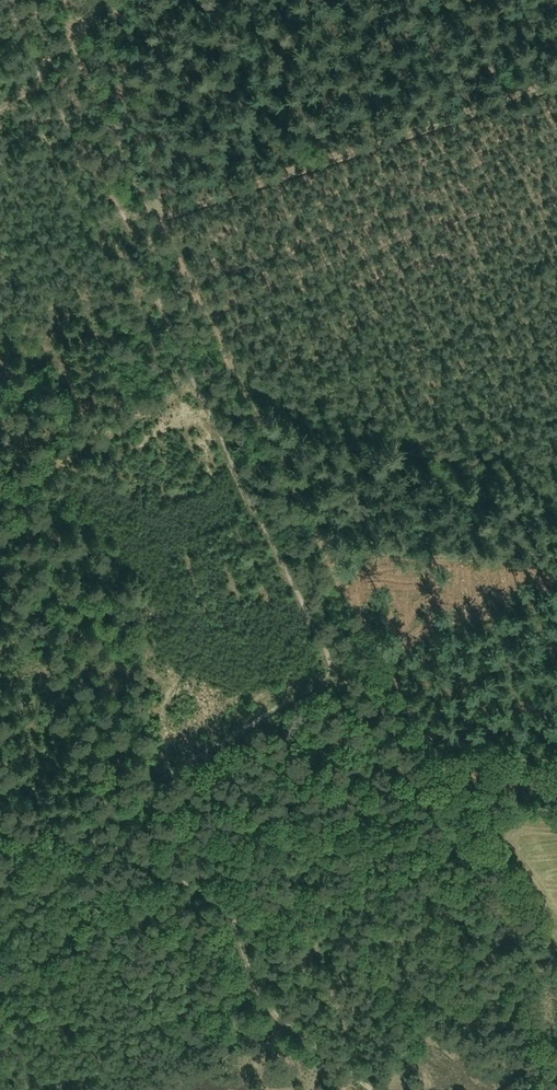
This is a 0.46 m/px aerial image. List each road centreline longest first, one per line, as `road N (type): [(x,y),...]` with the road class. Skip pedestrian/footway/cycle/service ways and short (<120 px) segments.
road 1 (track): [(475,854),(306,610),(198,373),(41,69)]
road 2 (track): [(436,747),(290,491),(157,216)]
road 3 (track): [(556,83),(157,216)]
road 4 (track): [(373,1089),(277,1018),(256,991),(230,909),(107,846)]
road 5 (track): [(105,845),(282,794),(336,791),(376,821),(444,807)]
road 6 (track): [(68,836),(343,670)]
road 7 (track): [(0,490),(198,373)]
road 8 (track): [(157,216),(70,45)]

